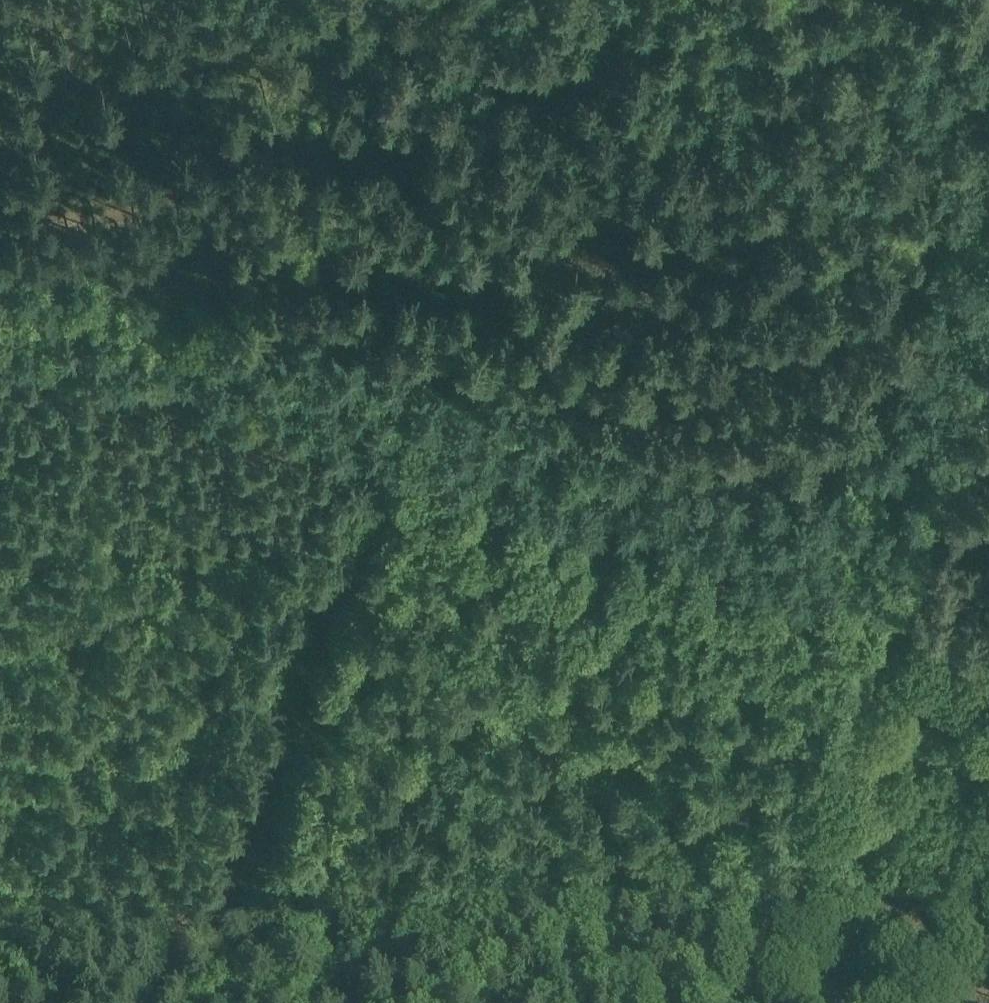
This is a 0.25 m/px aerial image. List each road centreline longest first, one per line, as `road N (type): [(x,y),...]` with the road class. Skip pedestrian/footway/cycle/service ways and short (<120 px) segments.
road 1 (track): [(988,650),(390,453),(0,357)]
road 2 (track): [(988,325),(724,1002)]

